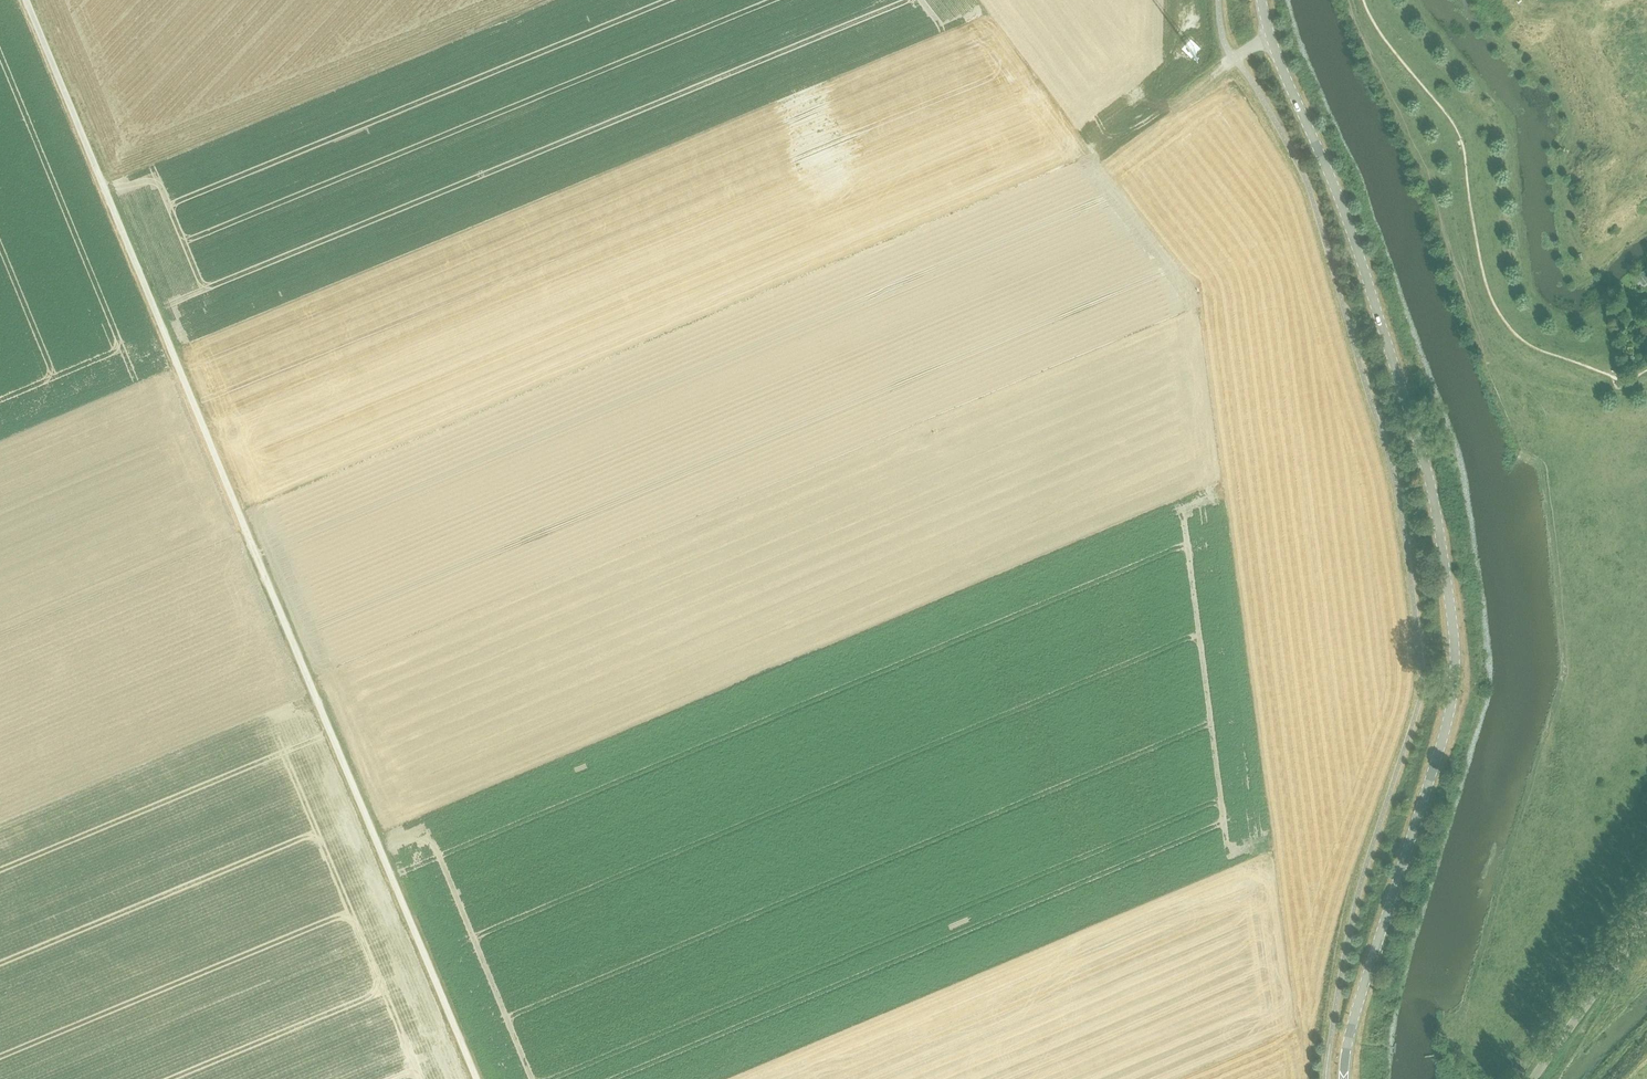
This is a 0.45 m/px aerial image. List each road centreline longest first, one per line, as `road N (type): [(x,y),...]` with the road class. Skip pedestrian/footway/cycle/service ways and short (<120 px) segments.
road 1 (tertiary): [(1345,1078),(1360,998),(1445,732),(1455,646),(1423,454),(1356,243),(1261,0)]
road 2 (unclassified): [(1532,1078),(1646,919)]

